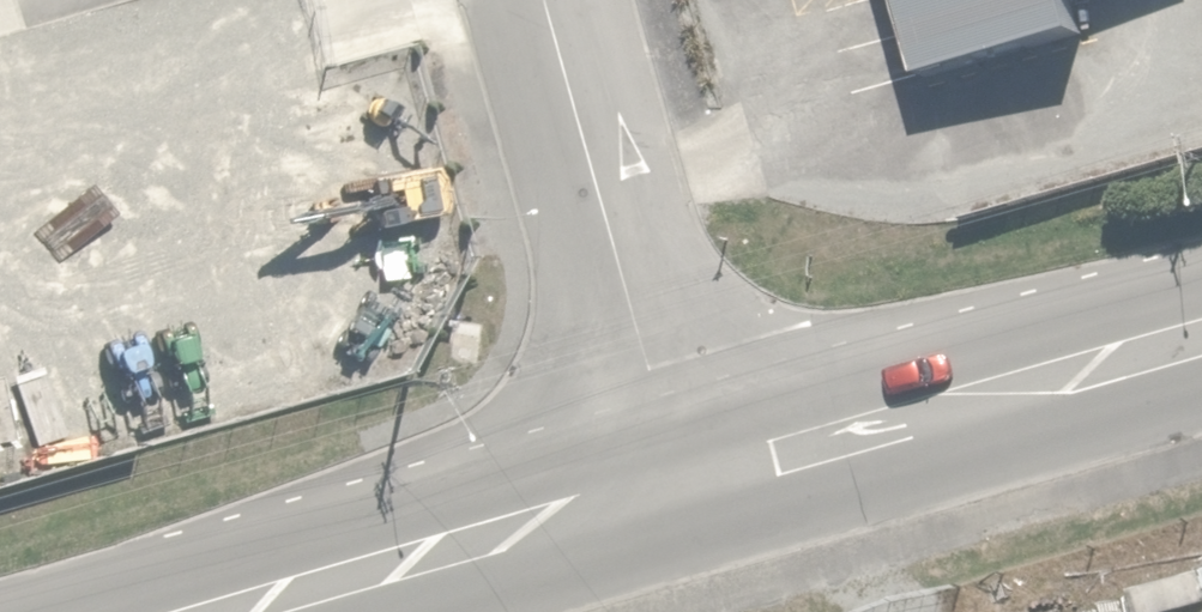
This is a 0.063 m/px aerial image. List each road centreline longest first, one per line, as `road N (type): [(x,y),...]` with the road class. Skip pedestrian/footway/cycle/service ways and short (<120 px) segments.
road 1 (tertiary): [(688,486),(1201,342)]
road 2 (unclassified): [(688,486),(549,0)]
road 3 (tertiary): [(224,611),(688,486)]

